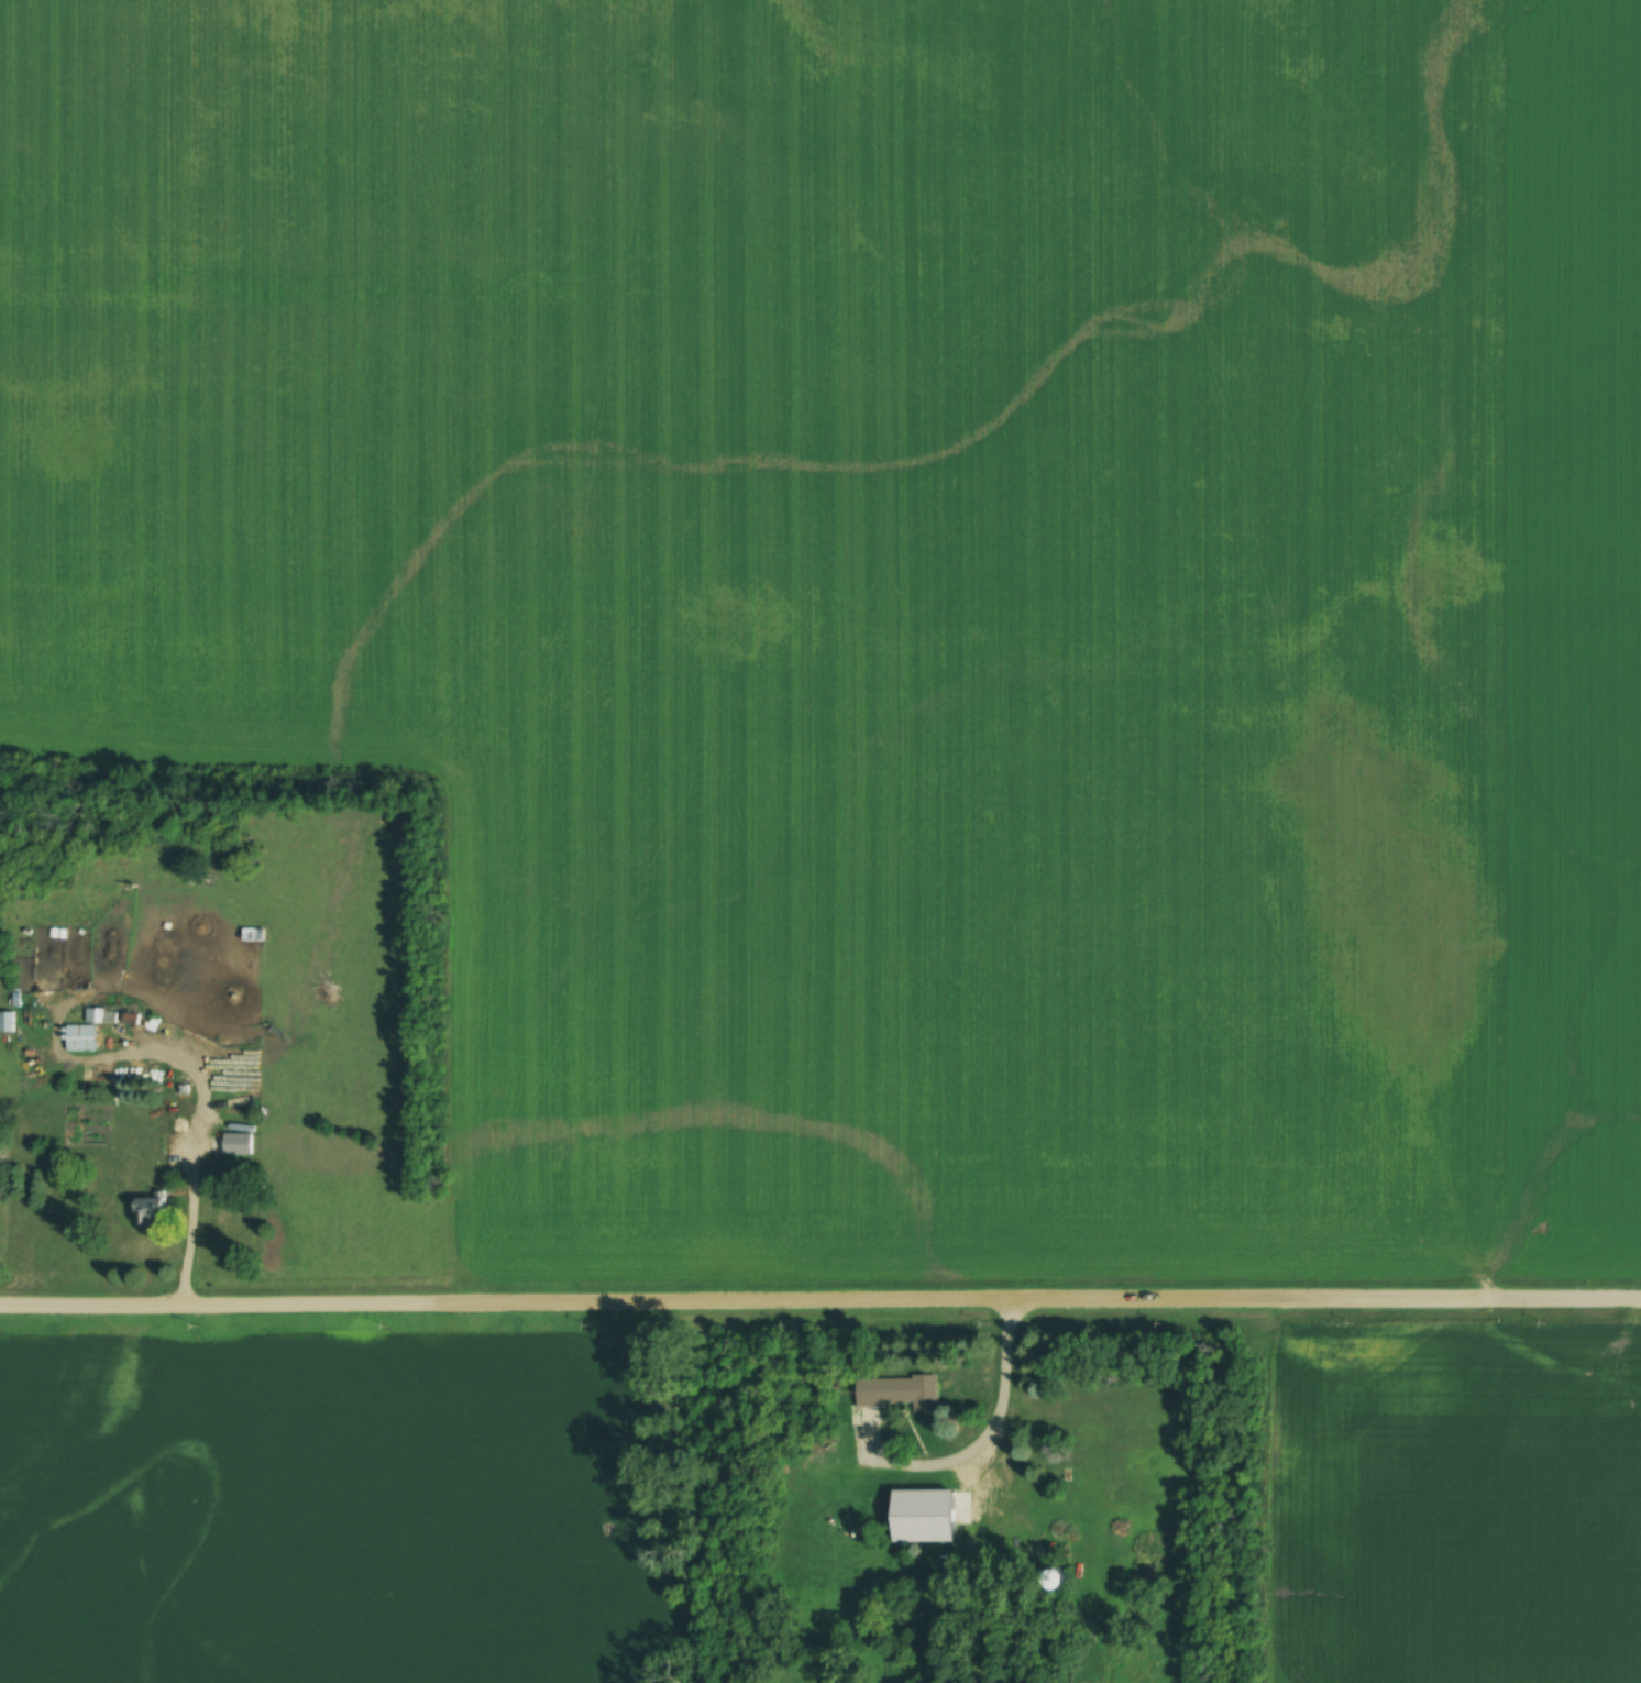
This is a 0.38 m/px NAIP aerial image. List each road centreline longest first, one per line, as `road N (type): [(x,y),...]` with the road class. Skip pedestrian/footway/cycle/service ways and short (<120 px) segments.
road 1 (residential): [(1640,1298),(0,1301)]

